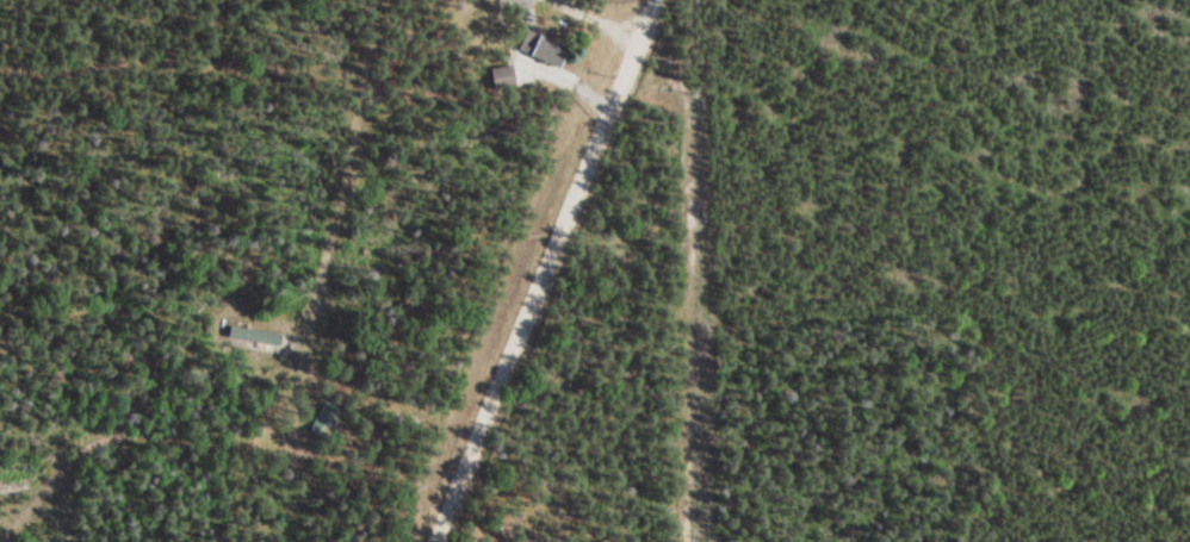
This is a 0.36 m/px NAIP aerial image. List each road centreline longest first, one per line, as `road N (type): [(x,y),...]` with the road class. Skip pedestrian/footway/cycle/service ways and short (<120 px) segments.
road 1 (residential): [(429,541),(652,0)]

